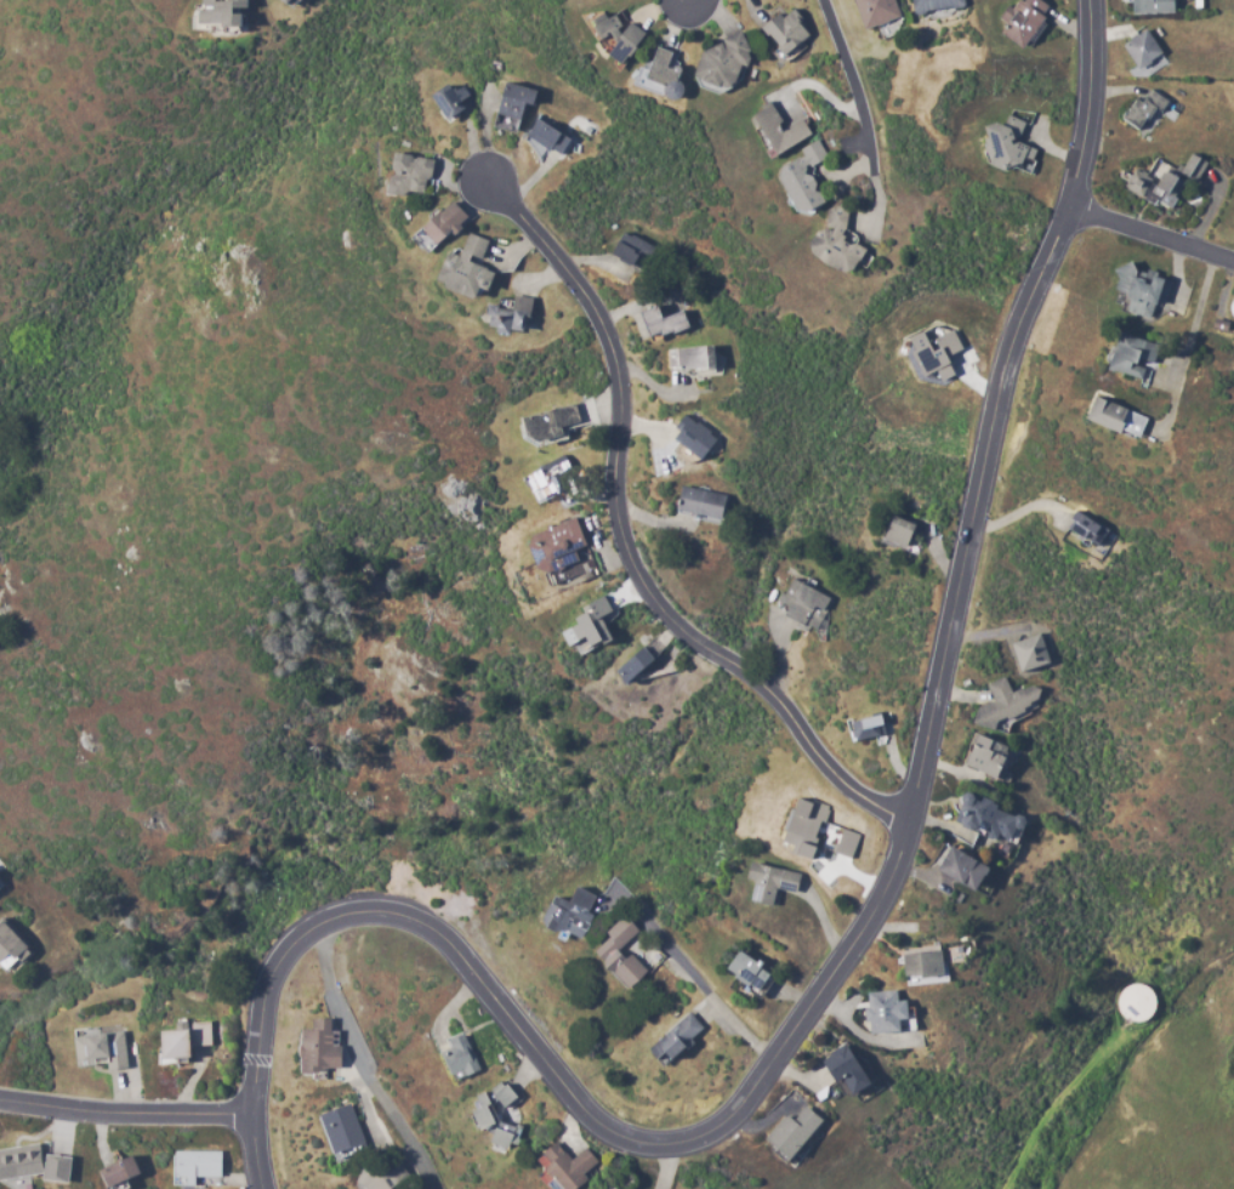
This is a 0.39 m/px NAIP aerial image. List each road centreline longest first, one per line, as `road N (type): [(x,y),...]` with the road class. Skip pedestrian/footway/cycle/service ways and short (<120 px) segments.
road 1 (residential): [(261,1188),(252,1115),(268,982),(296,941),(339,917),(386,914),(430,928),(587,1114),(626,1140),(695,1139),(750,1093),(859,935),(900,850),(999,391),(1079,170),(1090,104),(1090,0)]
road 2 (residential): [(910,819),(855,793),(770,693),(676,626),(637,578),(614,493),(620,410),(608,340),(579,289),(485,182)]
road 3 (residential): [(252,1115),(126,1115),(0,1102)]
road 4 (residential): [(874,176),(863,114),(823,0)]
road 5 (residential): [(1068,209),(1233,263)]

